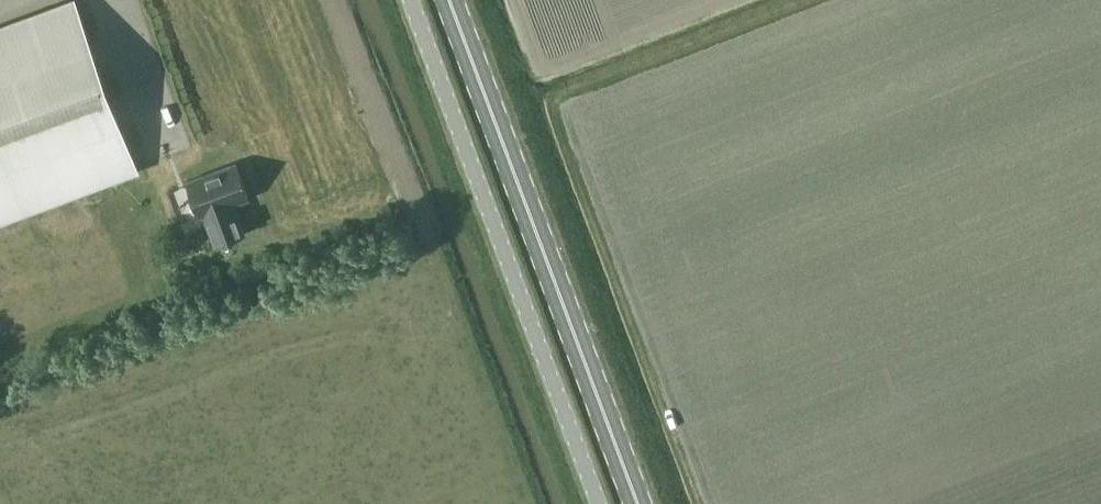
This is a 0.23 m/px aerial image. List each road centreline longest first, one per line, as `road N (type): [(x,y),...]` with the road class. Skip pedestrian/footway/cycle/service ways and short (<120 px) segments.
road 1 (primary): [(643,503),(455,0)]
road 2 (unclassified): [(601,503),(413,0)]

